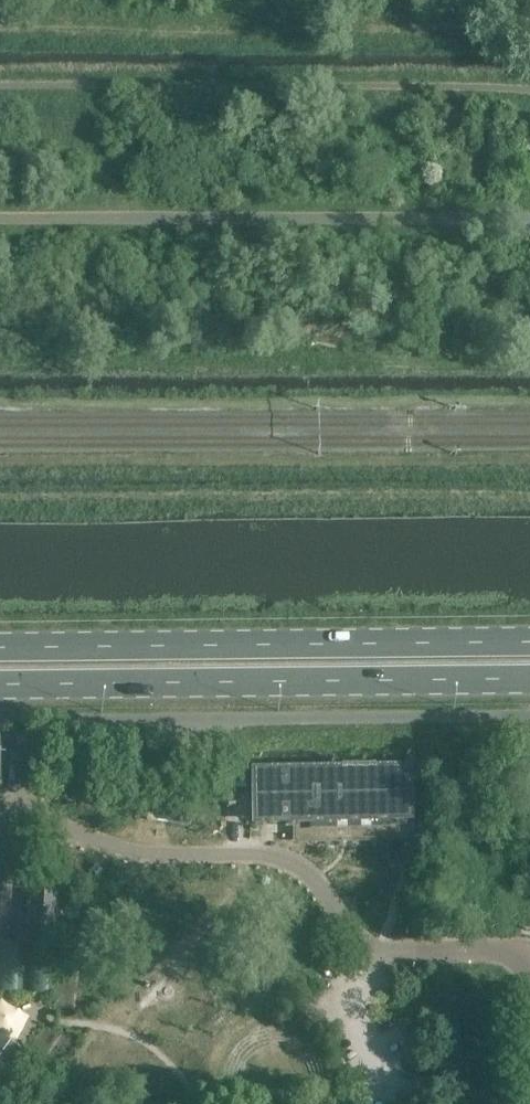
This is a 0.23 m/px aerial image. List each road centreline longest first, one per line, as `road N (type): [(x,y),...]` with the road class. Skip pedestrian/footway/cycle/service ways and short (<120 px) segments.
road 1 (primary): [(0,683),(529,677)]
road 2 (primary): [(529,641),(0,647)]

